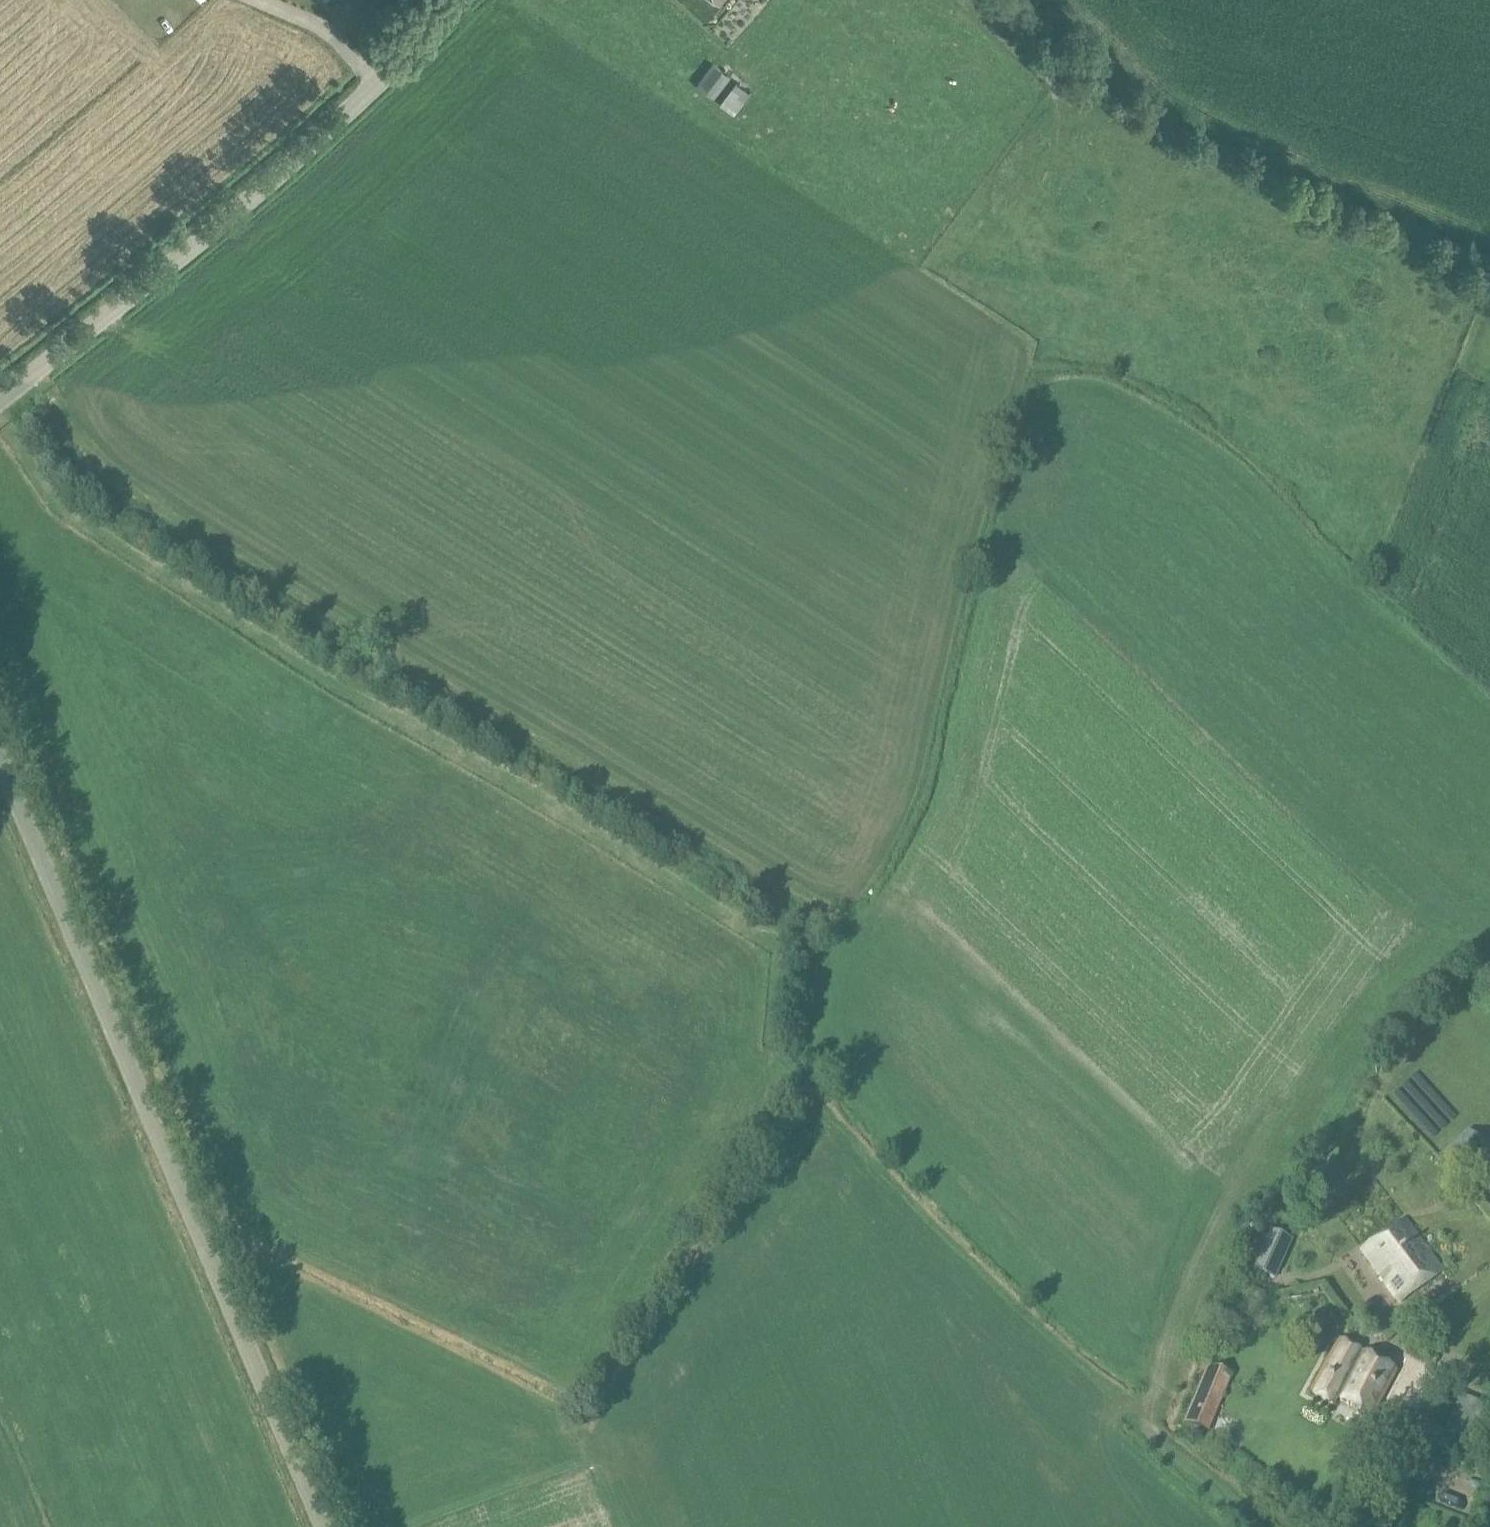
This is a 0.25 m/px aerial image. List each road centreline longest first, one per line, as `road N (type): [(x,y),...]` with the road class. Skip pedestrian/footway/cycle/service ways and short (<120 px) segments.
road 1 (unclassified): [(322,1526),(0,765)]
road 2 (tertiary): [(0,399),(202,240),(462,0)]

